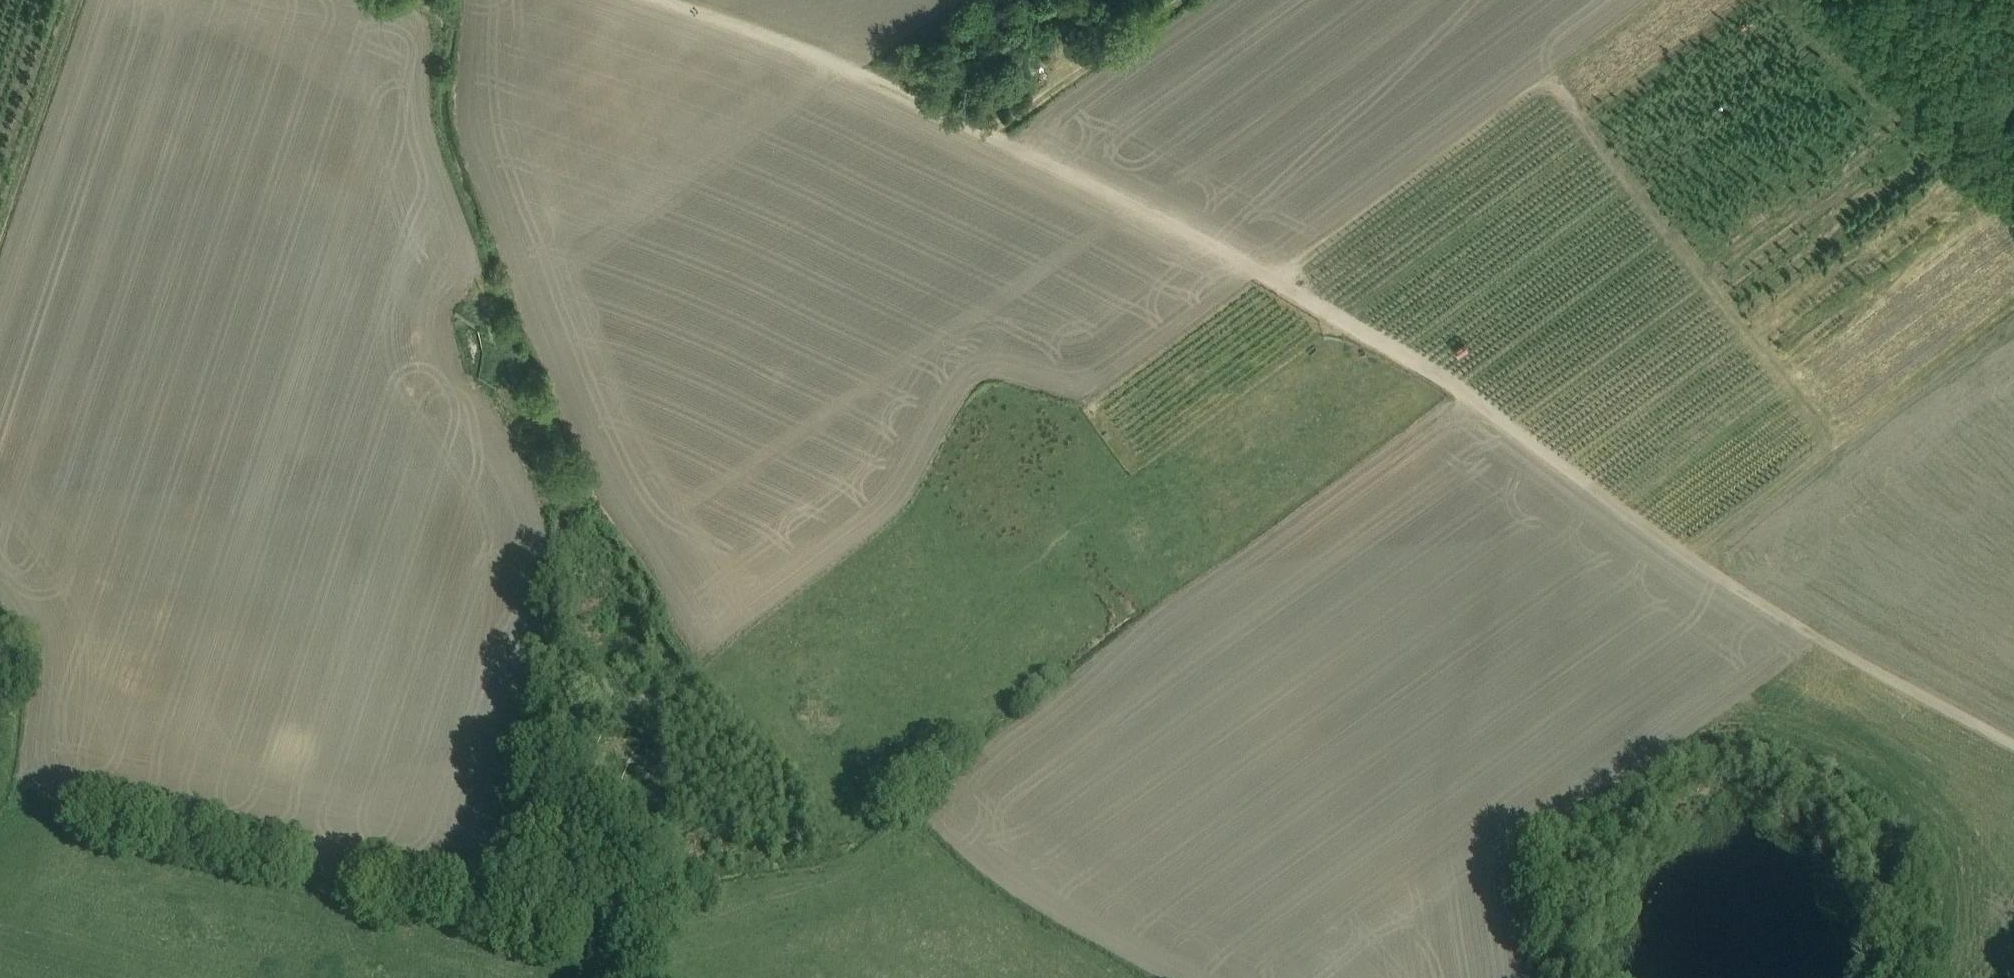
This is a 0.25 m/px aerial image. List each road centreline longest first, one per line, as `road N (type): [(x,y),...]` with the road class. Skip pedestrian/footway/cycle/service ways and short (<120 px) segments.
road 1 (track): [(2013,746),(1771,617),(1448,383),(1139,204),(801,46),(678,0)]
road 2 (track): [(1253,270),(1623,0)]
road 3 (track): [(1180,0),(990,139)]

